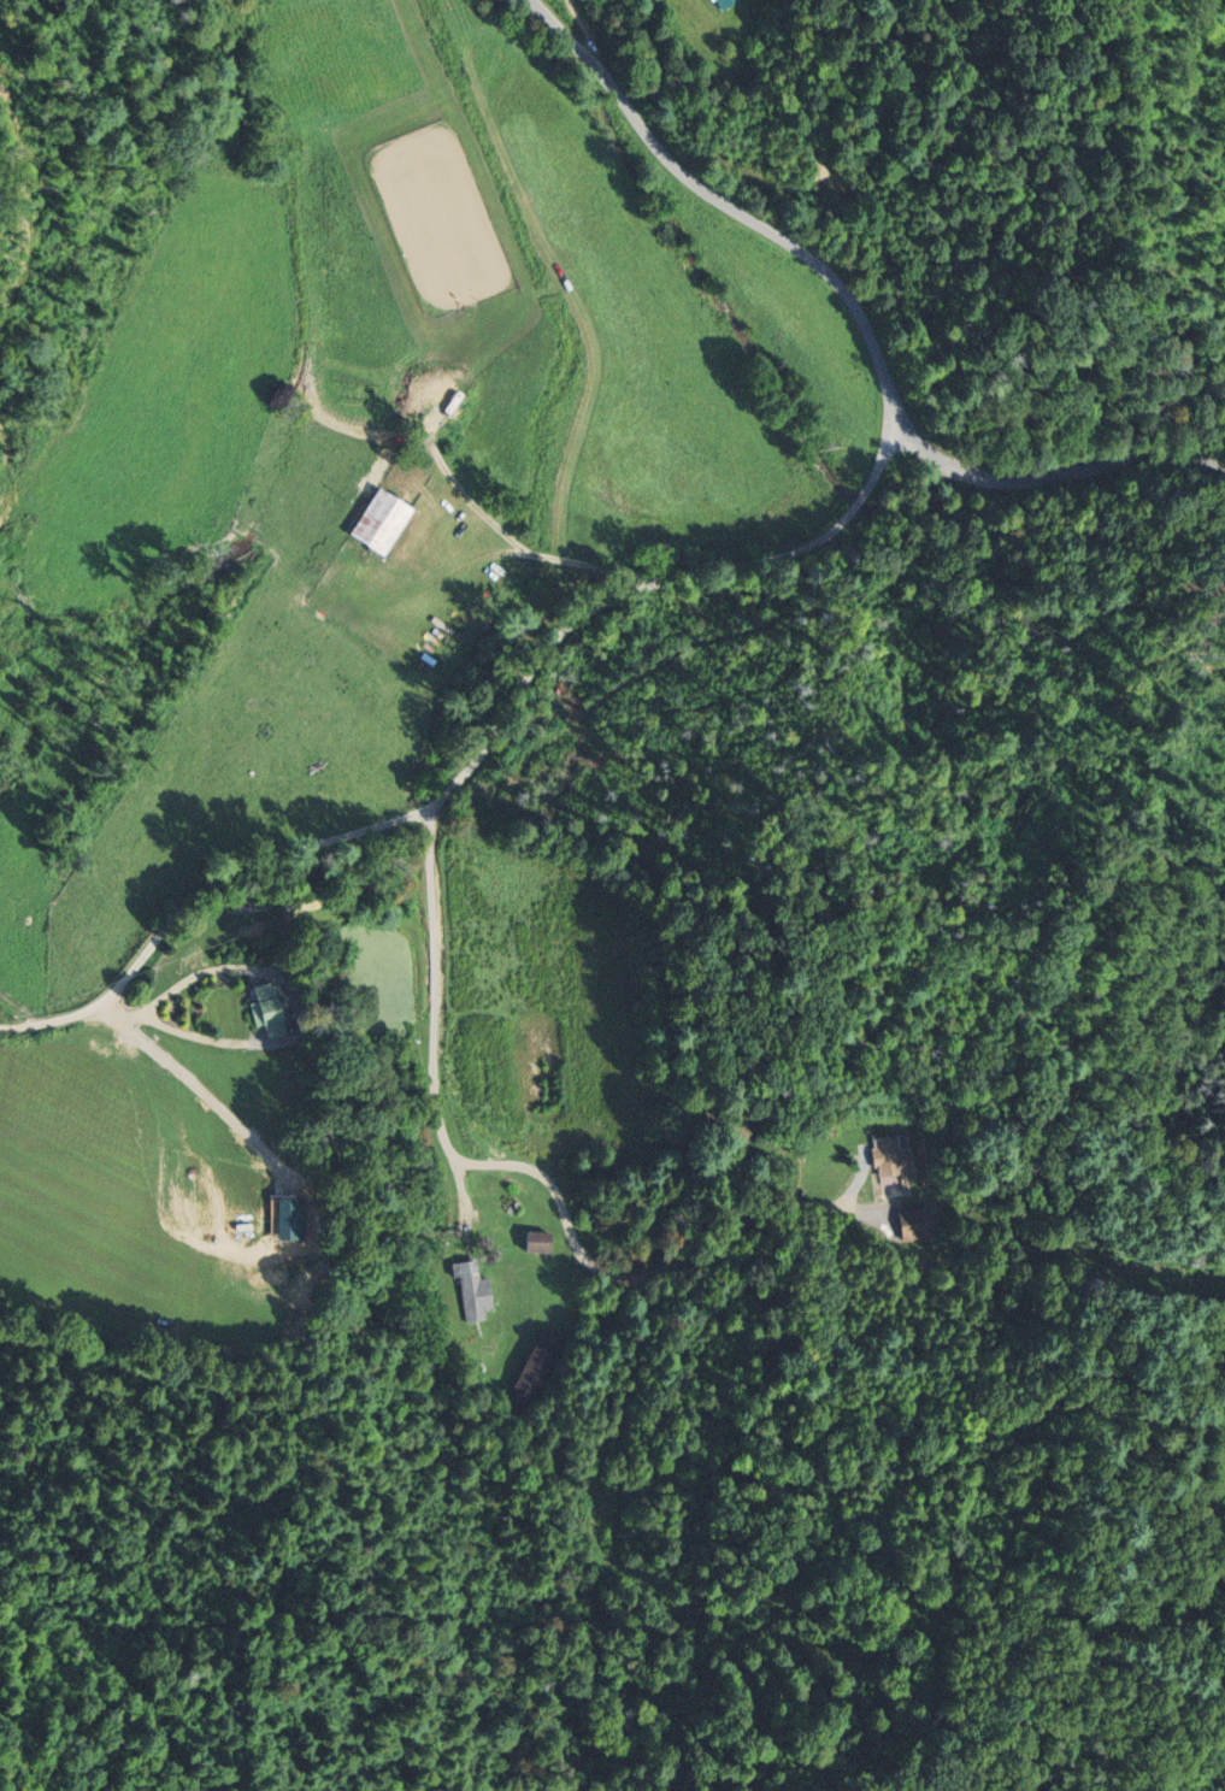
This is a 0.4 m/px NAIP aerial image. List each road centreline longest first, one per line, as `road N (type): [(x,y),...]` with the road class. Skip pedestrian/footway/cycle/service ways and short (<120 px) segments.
road 1 (residential): [(0,1028),(75,1018),(123,985),(190,900),(230,871),(429,807),(494,742),(549,647),(609,595),(795,553),(834,534),(852,512)]
road 2 (residential): [(900,425),(877,348),(836,278),(679,172),(533,0)]
road 3 (residential): [(1224,471),(1168,458),(1000,484),(938,461),(900,425)]

